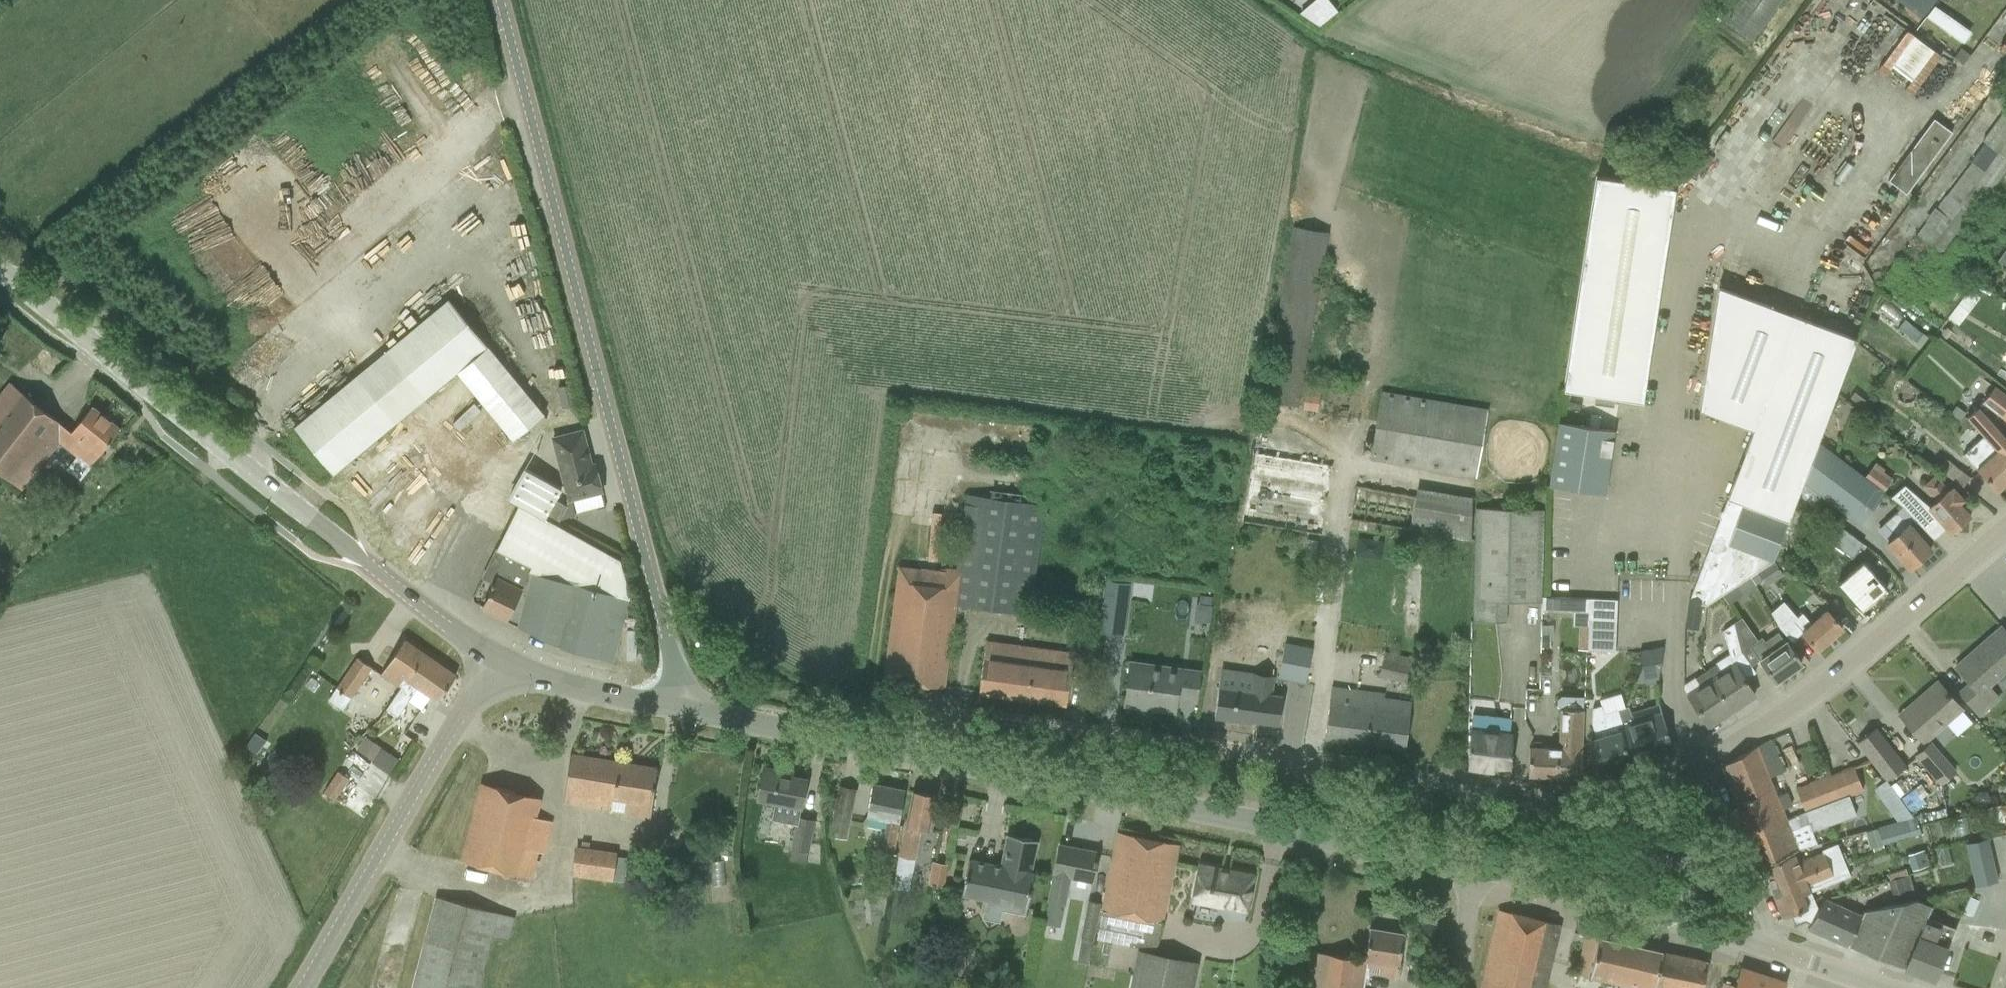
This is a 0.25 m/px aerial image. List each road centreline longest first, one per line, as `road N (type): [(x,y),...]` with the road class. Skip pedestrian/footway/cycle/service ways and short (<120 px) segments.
road 1 (unclassified): [(685,709),(499,0)]
road 2 (secondary): [(497,657),(430,614),(0,270)]
road 3 (residential): [(948,762),(954,710),(1309,761)]
road 4 (residential): [(1309,761),(1561,798),(1697,764)]
road 5 (secondary): [(2005,527),(1840,671),(1697,764)]
road 6 (tertiary): [(302,987),(497,657)]
road 7 (secondary): [(1667,903),(1635,906),(1297,829)]
road 8 (secondary): [(1297,829),(948,762)]
road 9 (secondary): [(948,762),(685,709)]
road 10 (residential): [(1767,947),(1768,921),(1697,764)]
road 11 (secondary): [(685,709),(563,685),(497,657)]
road 12 (secondary): [(1667,903),(1683,881),(1697,764)]
road 13 (tertiary): [(1883,987),(1767,947)]
road 14 (track): [(1472,865),(1461,987)]

